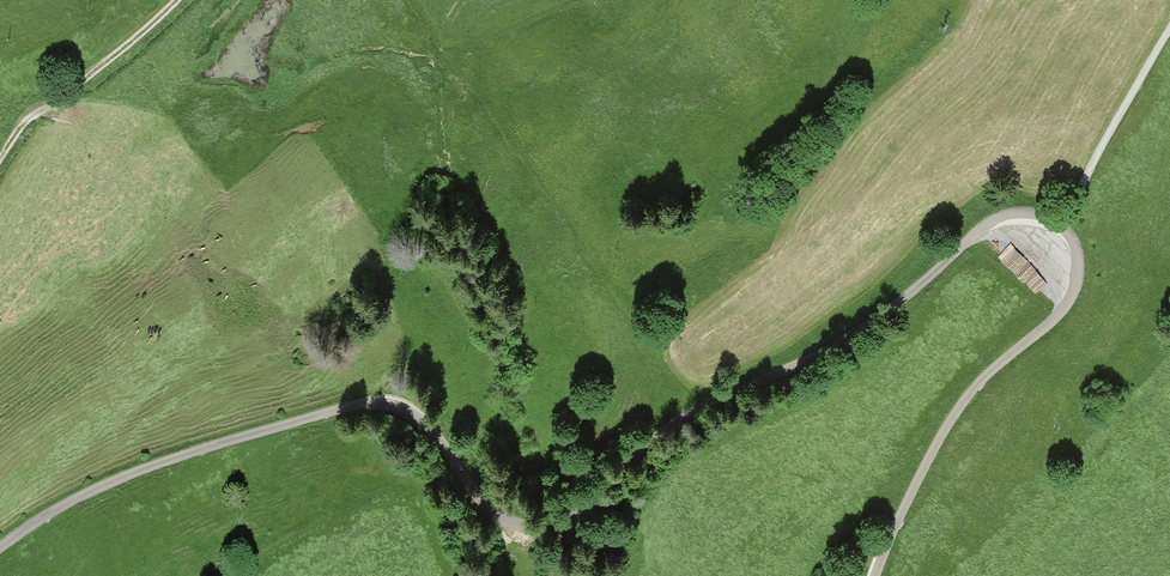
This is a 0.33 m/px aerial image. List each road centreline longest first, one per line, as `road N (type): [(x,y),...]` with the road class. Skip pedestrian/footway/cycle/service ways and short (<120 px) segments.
road 1 (unclassified): [(876,575),(956,411),(1071,297),(1076,248),(1048,217),(1011,214),(990,223),(817,358),(531,518),(498,515),(437,434),(400,408),(374,403),(134,470),(0,546)]
road 2 (track): [(0,159),(35,113),(56,105),(174,0)]
road 3 (track): [(1065,229),(1169,30)]

